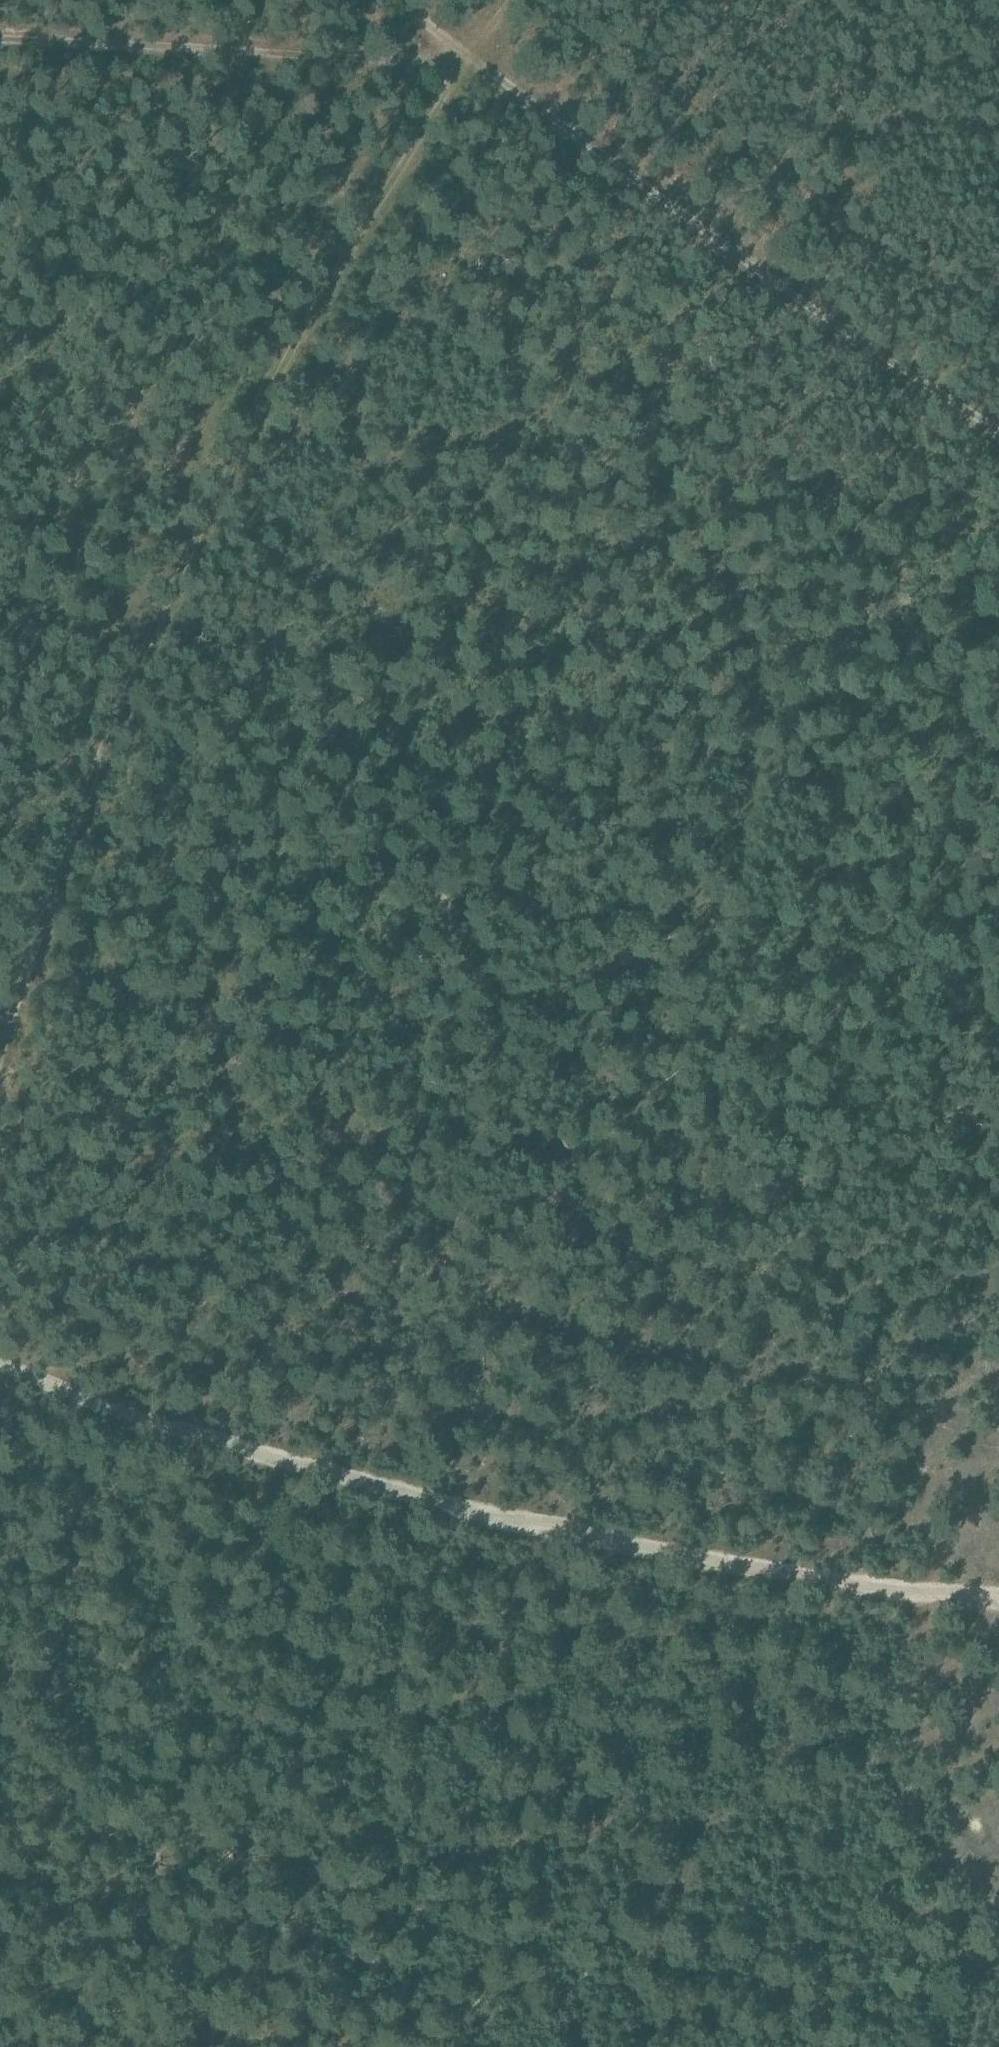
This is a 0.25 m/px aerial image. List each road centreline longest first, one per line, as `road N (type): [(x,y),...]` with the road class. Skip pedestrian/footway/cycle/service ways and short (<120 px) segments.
road 1 (track): [(414,0),(472,50),(289,342),(151,614),(57,864),(0,1067)]
road 2 (track): [(0,1367),(299,1473),(667,1560),(919,1593),(998,1594)]
road 3 (track): [(998,429),(839,327),(472,50)]
road 4 (track): [(472,50),(0,41)]

